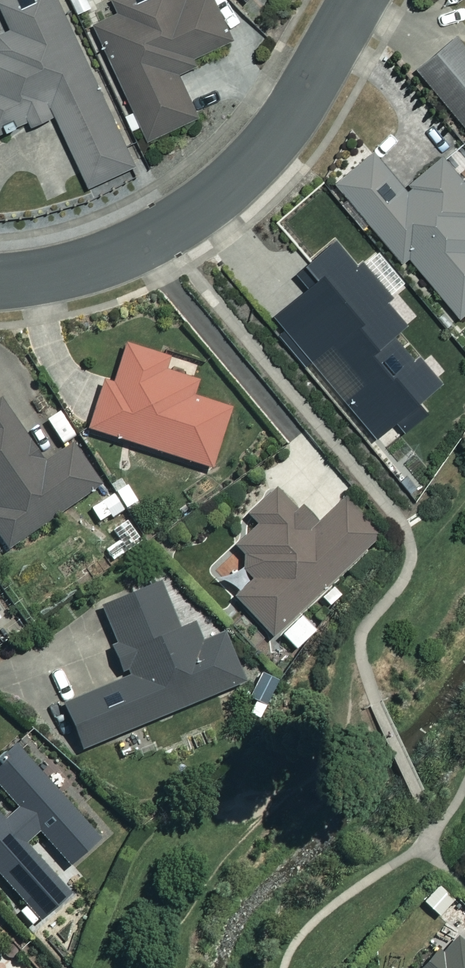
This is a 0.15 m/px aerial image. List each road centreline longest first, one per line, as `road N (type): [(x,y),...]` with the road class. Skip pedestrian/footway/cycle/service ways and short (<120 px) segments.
road 1 (residential): [(358,0),(270,143),(204,205),(85,267),(0,281)]

